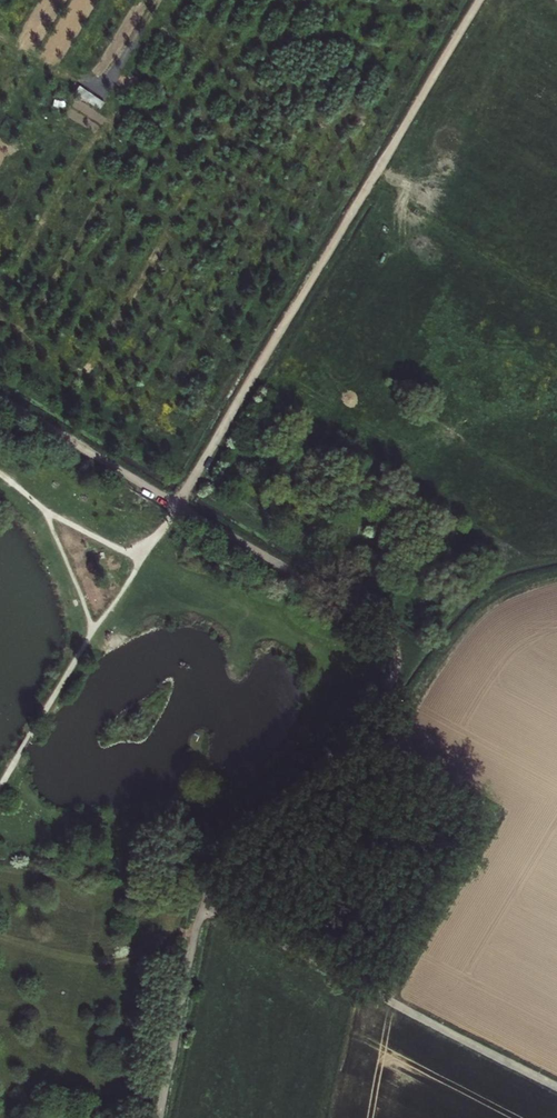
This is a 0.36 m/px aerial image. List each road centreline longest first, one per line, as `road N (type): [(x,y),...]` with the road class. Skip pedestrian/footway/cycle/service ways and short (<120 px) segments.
road 1 (track): [(172,515),(481,0)]
road 2 (track): [(205,901),(233,845),(373,704),(377,664),(357,626),(172,515)]
road 3 (track): [(205,901),(556,1089)]
road 4 (track): [(172,515),(0,411)]

